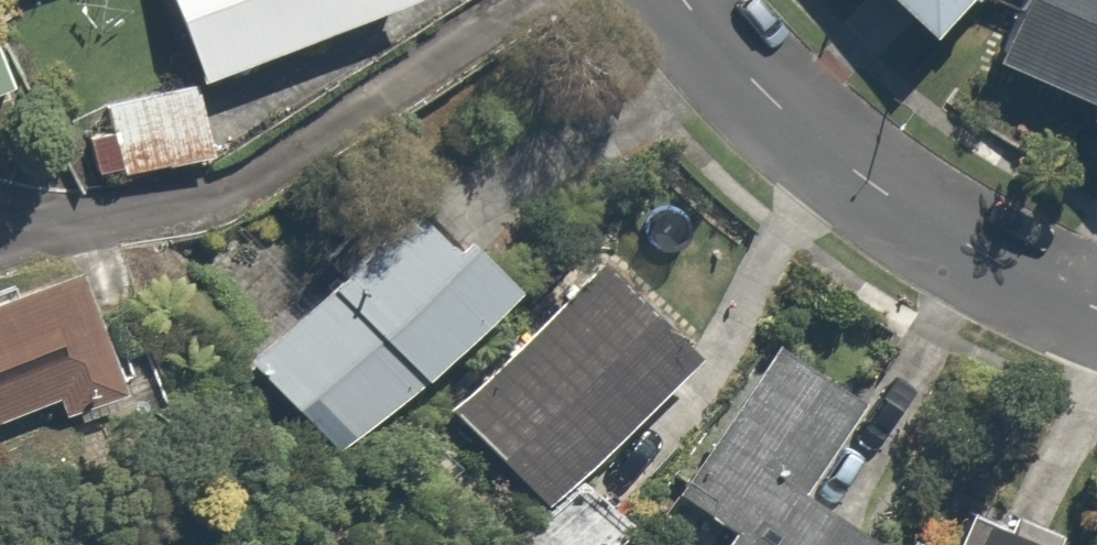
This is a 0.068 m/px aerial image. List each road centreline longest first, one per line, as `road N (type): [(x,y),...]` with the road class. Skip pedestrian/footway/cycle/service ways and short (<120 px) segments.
road 1 (residential): [(1096,306),(1020,282),(850,170),(694,26),(678,0)]

